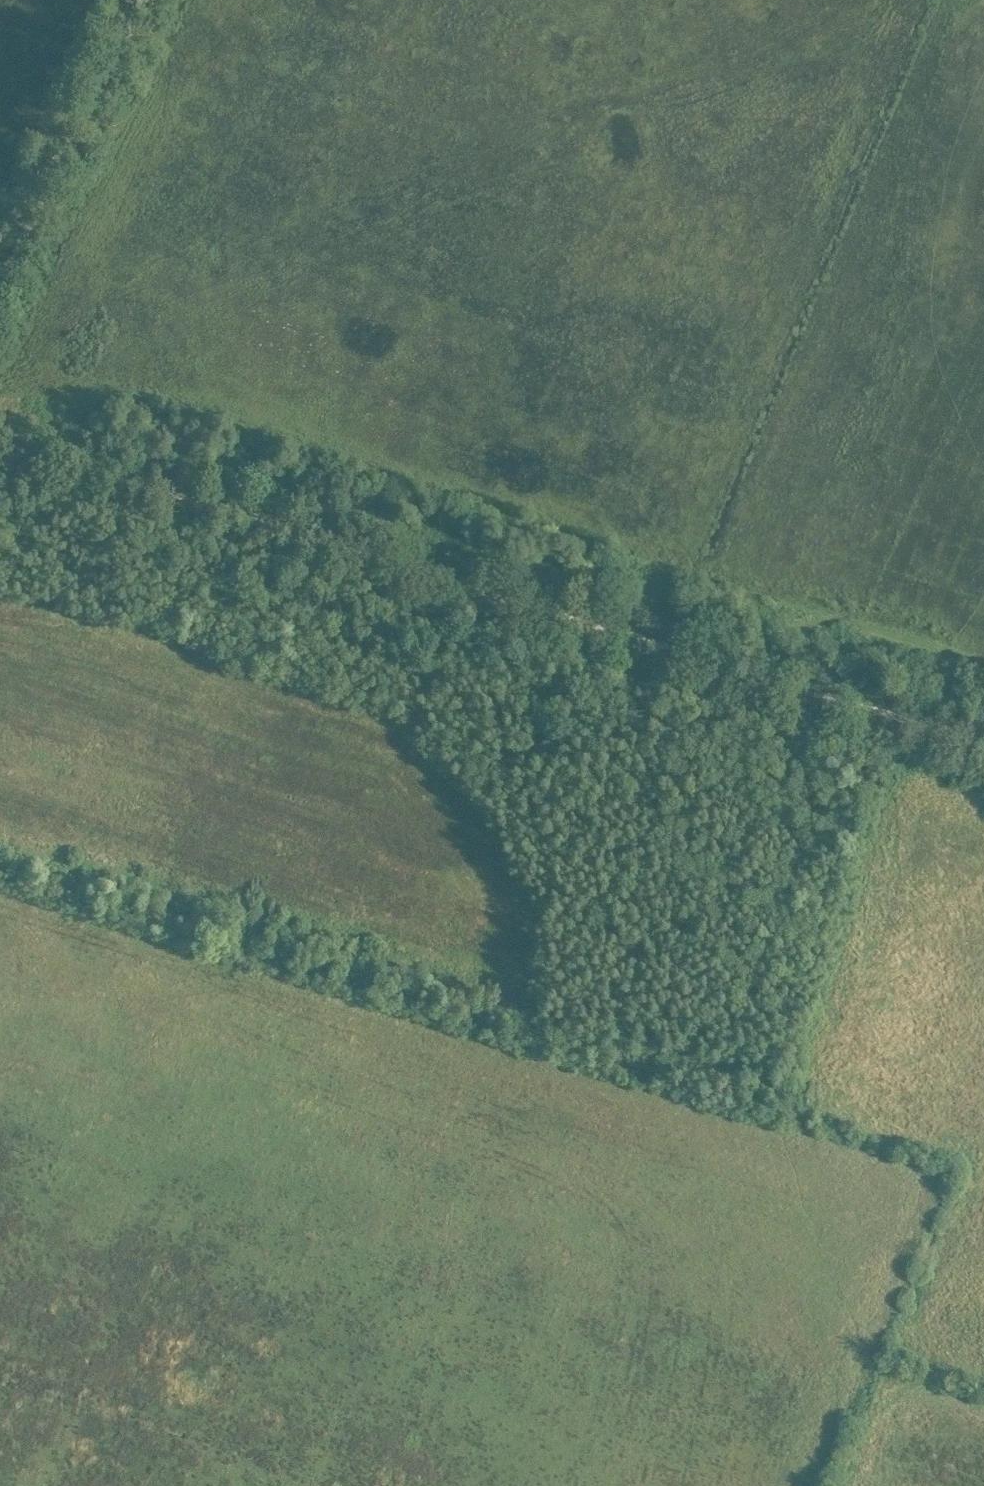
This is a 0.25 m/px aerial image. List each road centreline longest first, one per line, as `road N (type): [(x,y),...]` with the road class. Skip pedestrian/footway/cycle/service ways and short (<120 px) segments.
road 1 (track): [(717,662),(0,438)]
road 2 (track): [(0,276),(141,0)]
road 3 (track): [(983,748),(717,662)]

